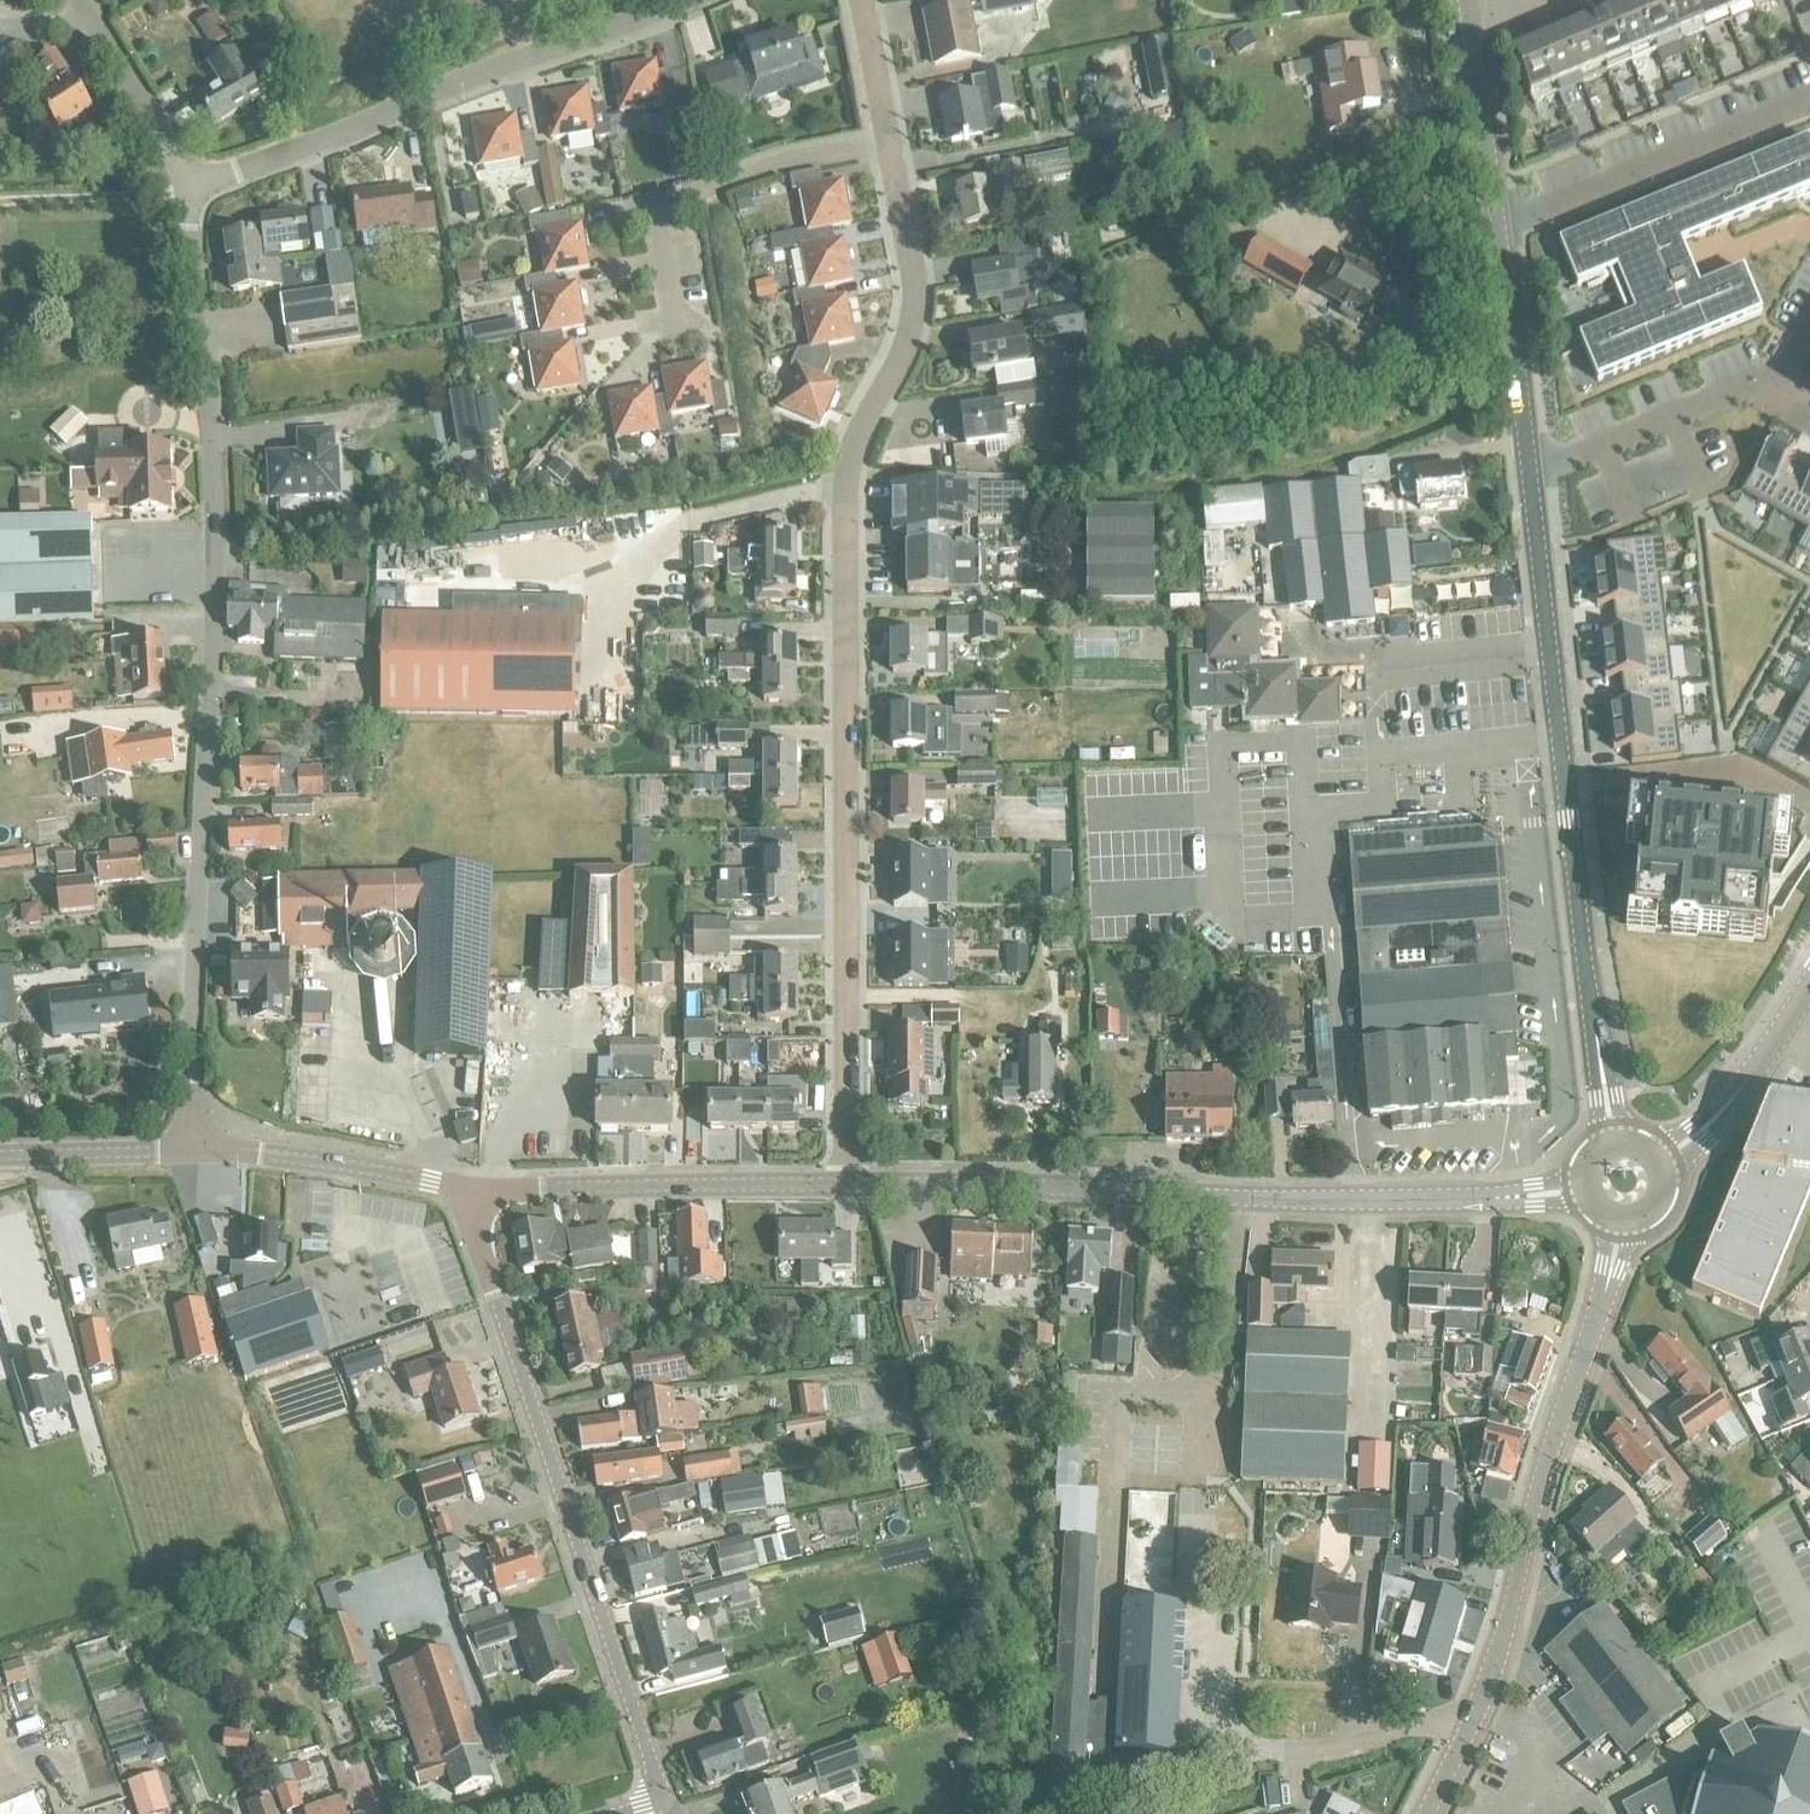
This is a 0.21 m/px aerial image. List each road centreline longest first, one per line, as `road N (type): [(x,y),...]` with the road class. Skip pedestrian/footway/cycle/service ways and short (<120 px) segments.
road 1 (residential): [(844,1186),(847,440),(911,308),(890,142)]
road 2 (residential): [(189,1150),(214,527),(187,226),(192,184)]
road 3 (residential): [(844,1186),(1293,1202),(1586,1188)]
road 4 (tertiary): [(1614,1144),(1591,1017),(1530,474)]
road 5 (residential): [(651,1802),(652,1768),(475,1233),(472,1190)]
road 6 (tertiary): [(1425,1813),(1495,1660),(1540,1479),(1607,1284),(1620,1219)]
road 7 (residential): [(192,184),(532,49),(689,0)]
road 8 (residential): [(472,1190),(844,1186)]
road 9 (residential): [(673,327),(654,207),(778,163),(890,142)]
road 10 (residential): [(1809,99),(1498,228)]
road 11 (residential): [(472,1190),(271,1155),(189,1150)]
road 12 (residential): [(1530,474),(1765,379)]
road 13 (tertiary): [(1530,474),(1498,228)]
road 14 (tertiary): [(1657,1163),(1725,1107),(1809,980)]
road 15 (residential): [(192,184),(78,0)]
road 16 (tertiary): [(1498,228),(1468,20)]
road 17 (residential): [(189,1150),(0,1156)]
road 18 (residential): [(890,142),(859,0)]

